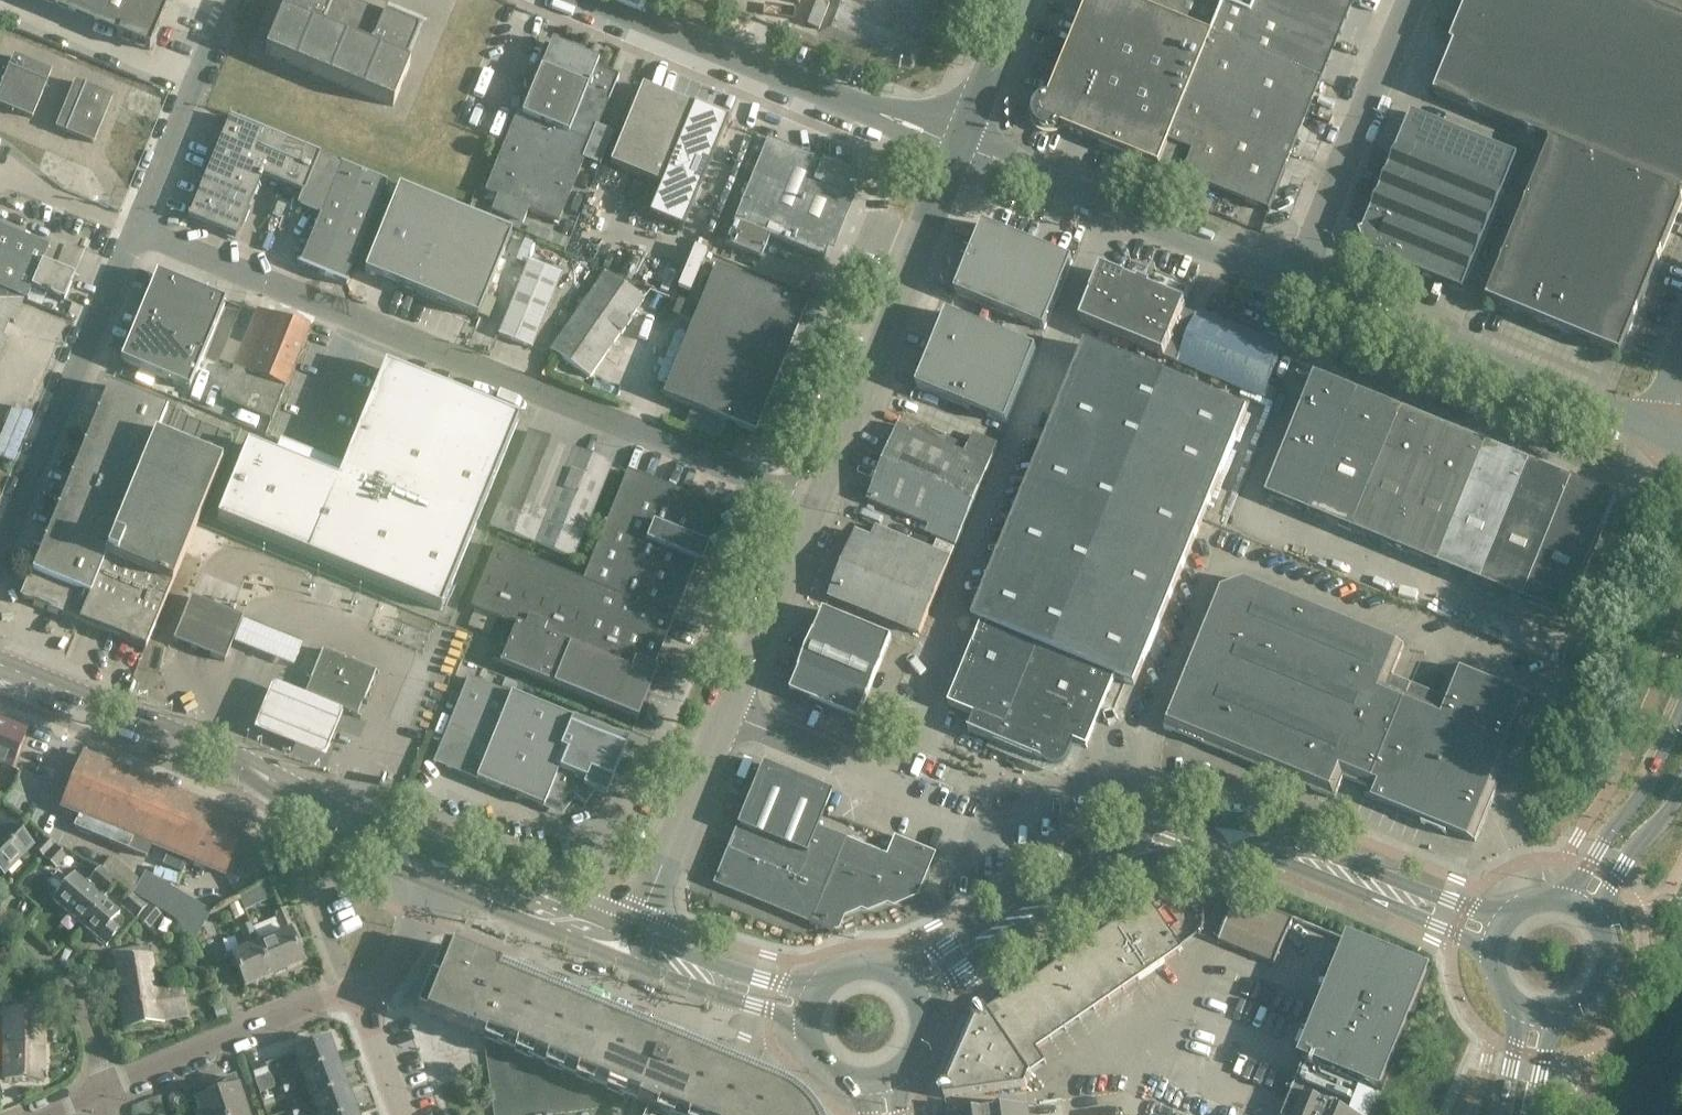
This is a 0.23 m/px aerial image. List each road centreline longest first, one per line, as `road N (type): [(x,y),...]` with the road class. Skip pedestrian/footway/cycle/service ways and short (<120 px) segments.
road 1 (unclassified): [(811,505),(140,231)]
road 2 (secondary): [(1510,914),(1438,897),(1250,823),(1172,821),(1104,844),(892,972)]
road 3 (secondary): [(920,1006),(944,980),(1094,883),(1188,852),(1277,860),(1454,932),(1491,958)]
road 4 (unclassified): [(1681,439),(1299,285)]
road 5 (unclassified): [(811,505),(962,148)]
road 6 (unclassified): [(962,148),(608,0)]
road 7 (unclassified): [(1299,285),(962,148)]
road 8 (unclassified): [(0,552),(140,231)]
road 9 (unclassified): [(1299,285),(1416,0)]
road 10 (residential): [(356,987),(102,1090)]
road 11 (residential): [(526,921),(539,955),(706,1025),(733,1000)]
road 12 (unclassified): [(140,231),(236,0)]
road 13 (secondary): [(224,752),(234,769),(334,835),(431,882)]
road 14 (secondary): [(442,855),(224,752)]
road 15 (secondary): [(224,752),(0,663)]
road 16 (unclassified): [(634,931),(723,713)]
road 17 (tertiary): [(1681,710),(1640,797),(1555,898)]
road 18 (unclassified): [(723,713),(811,505)]
road 19 (residential): [(102,1090),(91,1032),(63,975),(0,919)]
road 20 (secondary): [(823,983),(751,975),(634,931)]
road 21 (unclassified): [(885,778),(723,713)]
road 22 (tertiary): [(1599,924),(1628,856),(1681,783)]
road 23 (unclassified): [(962,148),(1022,0)]
road 24 (secondary): [(573,908),(442,855)]
road 25 (residential): [(404,1114),(356,987)]
road 26 (residential): [(431,882),(399,949),(356,987)]

